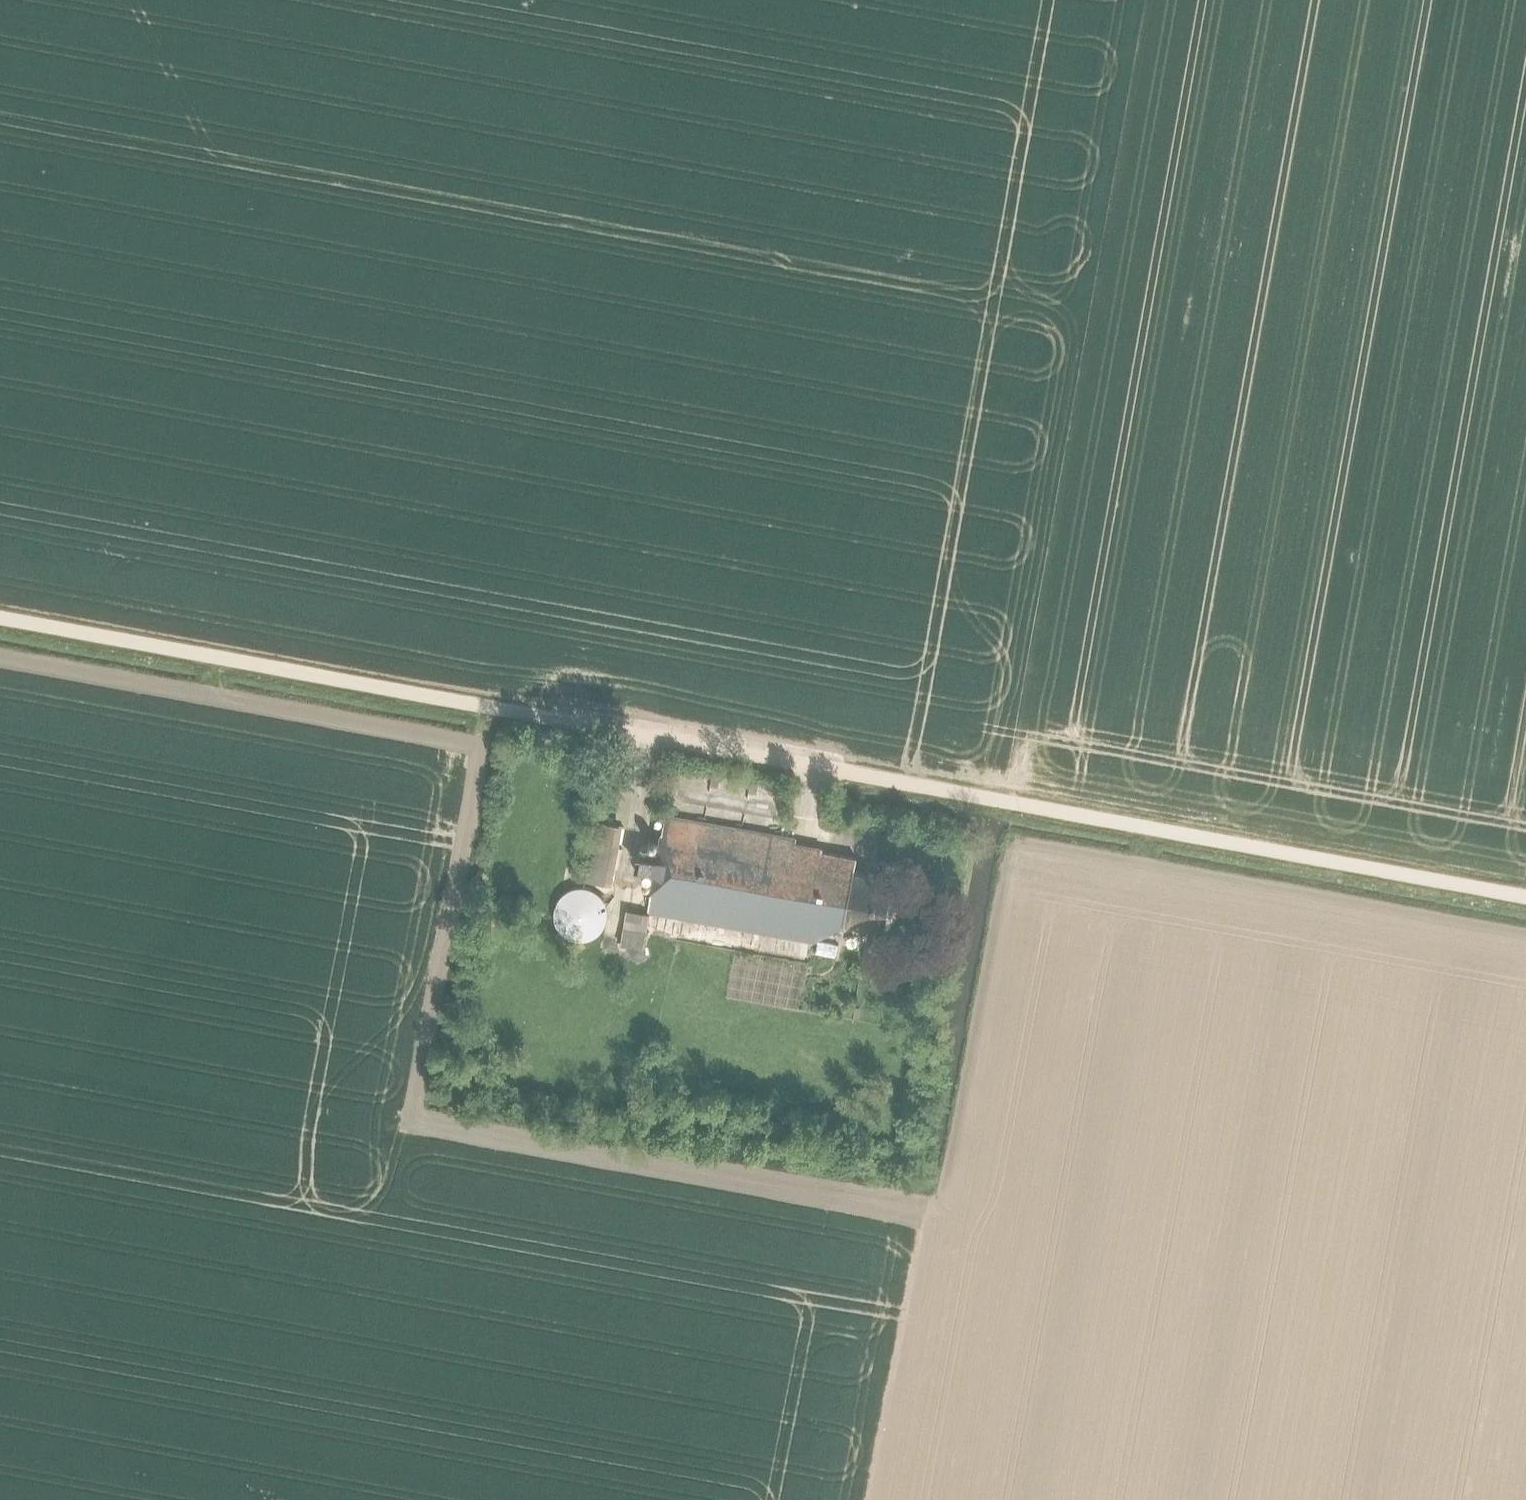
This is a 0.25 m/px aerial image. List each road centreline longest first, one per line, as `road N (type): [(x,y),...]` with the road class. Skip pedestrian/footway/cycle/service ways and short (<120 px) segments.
road 1 (unclassified): [(1525,899),(0,620)]

